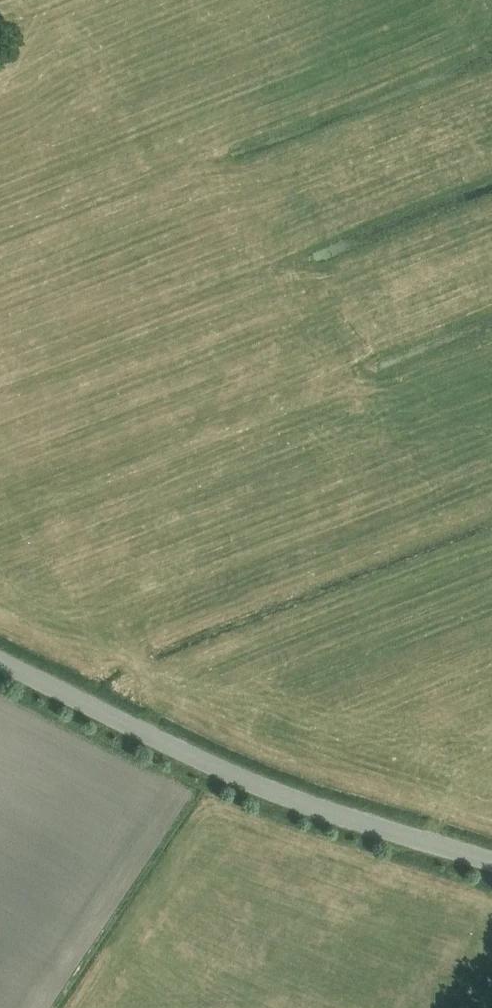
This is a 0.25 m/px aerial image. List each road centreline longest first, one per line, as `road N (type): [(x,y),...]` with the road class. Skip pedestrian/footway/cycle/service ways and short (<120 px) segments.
road 1 (unclassified): [(491,862),(325,812),(0,656)]

